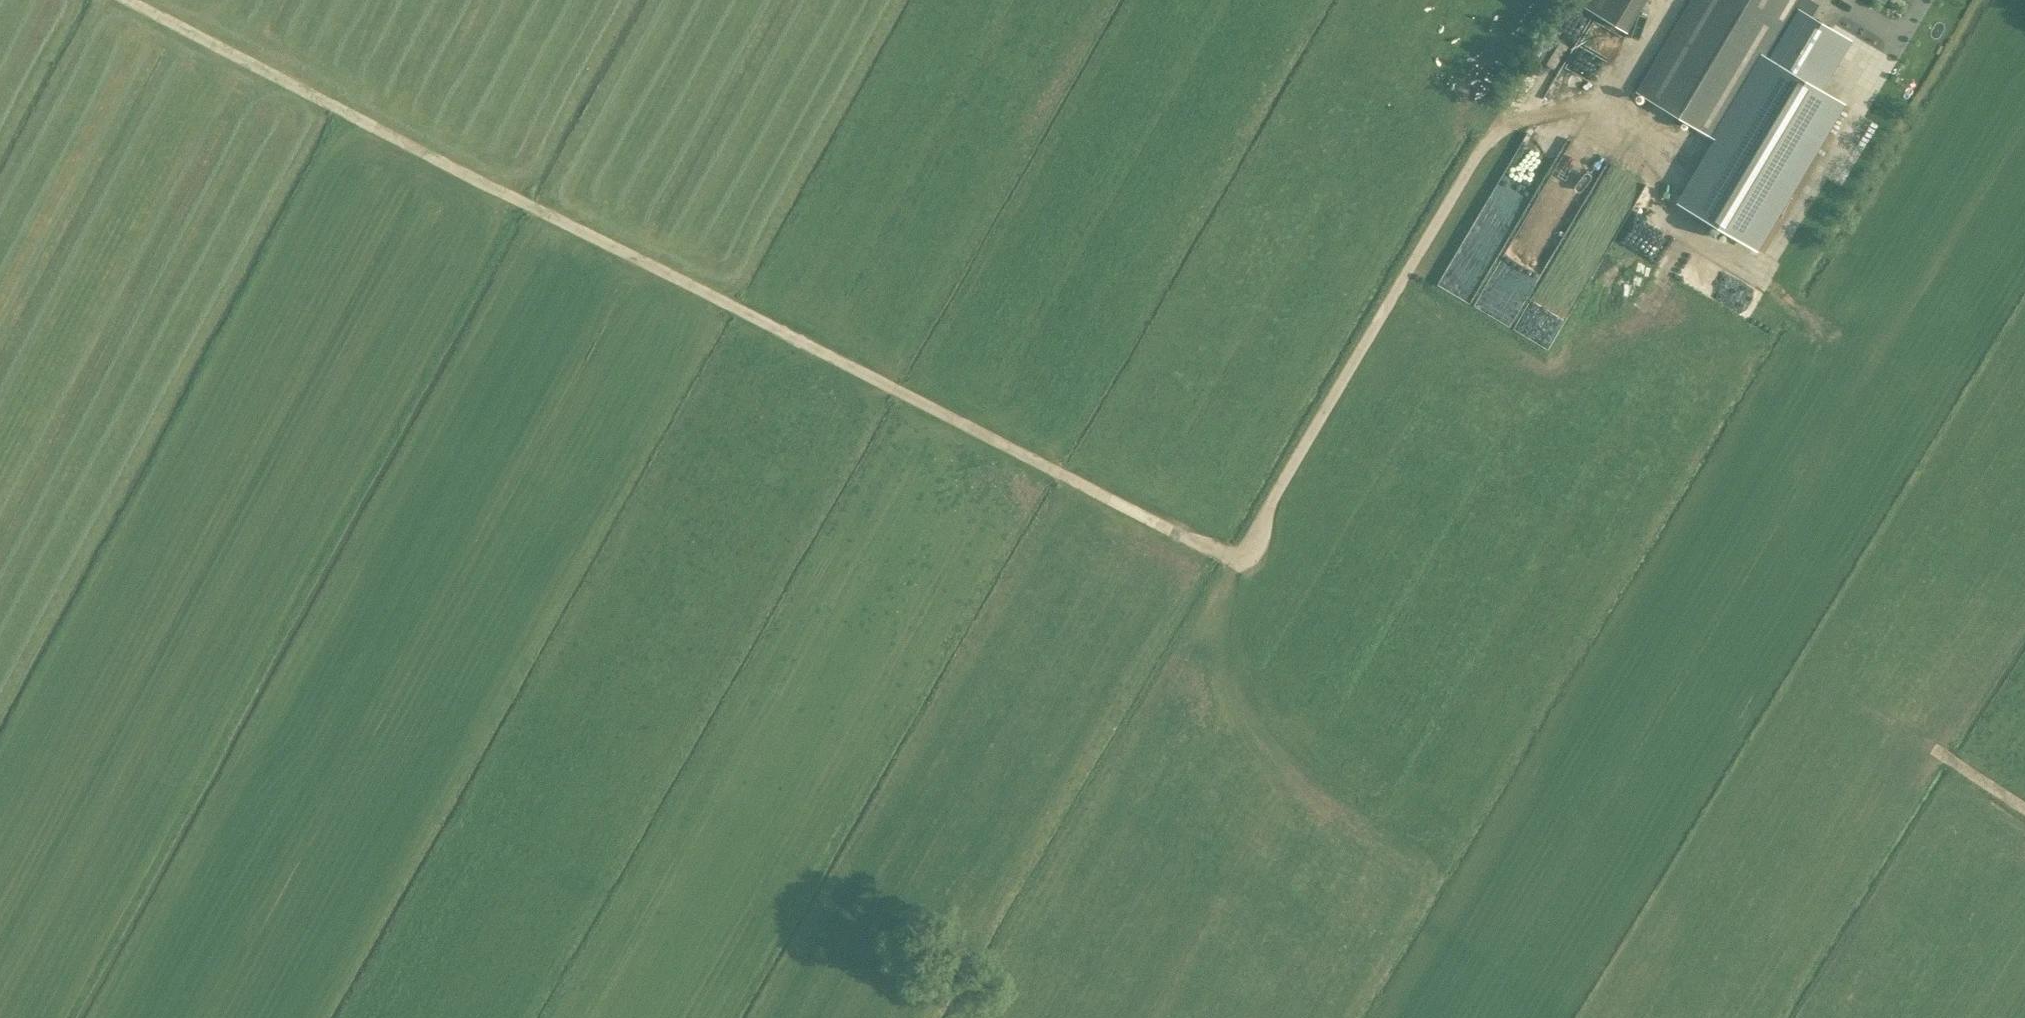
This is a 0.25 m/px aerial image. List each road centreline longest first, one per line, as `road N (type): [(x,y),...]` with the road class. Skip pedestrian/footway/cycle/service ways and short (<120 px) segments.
road 1 (track): [(126,0),(1222,554),(1245,555),(1481,146),(1525,118),(1603,99),(1670,0)]

